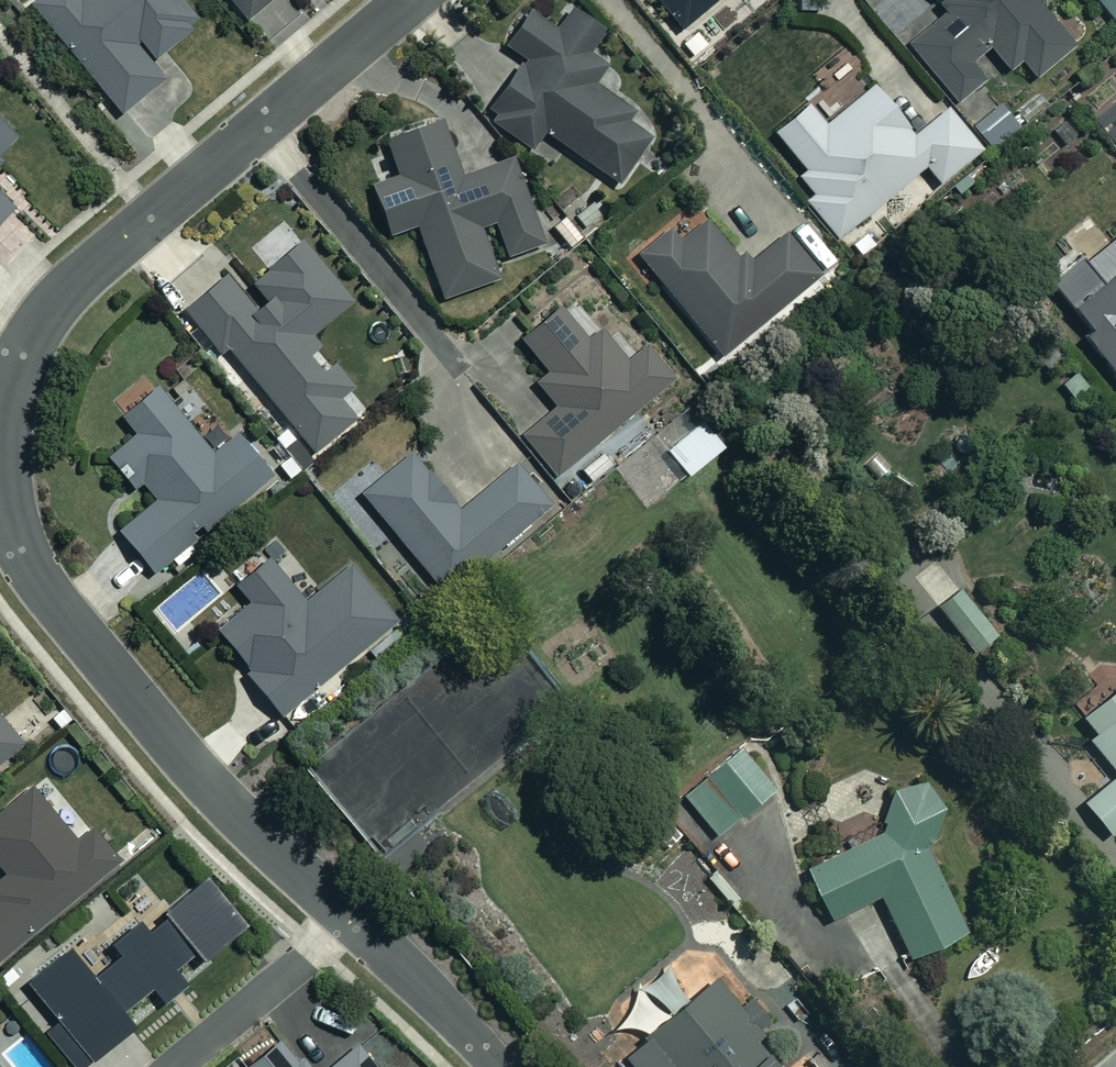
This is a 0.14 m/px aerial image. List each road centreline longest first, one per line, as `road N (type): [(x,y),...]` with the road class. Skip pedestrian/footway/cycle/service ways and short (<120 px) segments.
road 1 (residential): [(0,426),(25,339),(61,293),(409,0)]
road 2 (residential): [(346,914),(189,766),(46,596),(16,546),(0,462)]
road 3 (residential): [(346,914),(300,963),(173,1066)]
road 4 (residential): [(499,1066),(346,914)]

